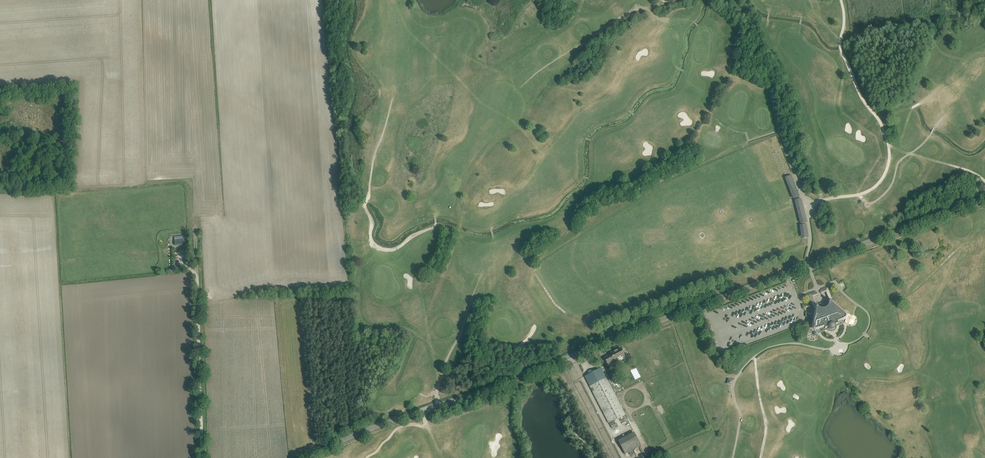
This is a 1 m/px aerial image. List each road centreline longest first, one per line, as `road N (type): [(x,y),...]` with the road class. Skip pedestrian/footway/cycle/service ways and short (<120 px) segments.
road 1 (unclassified): [(307,457),(984,198)]
road 2 (track): [(202,457),(196,232)]

